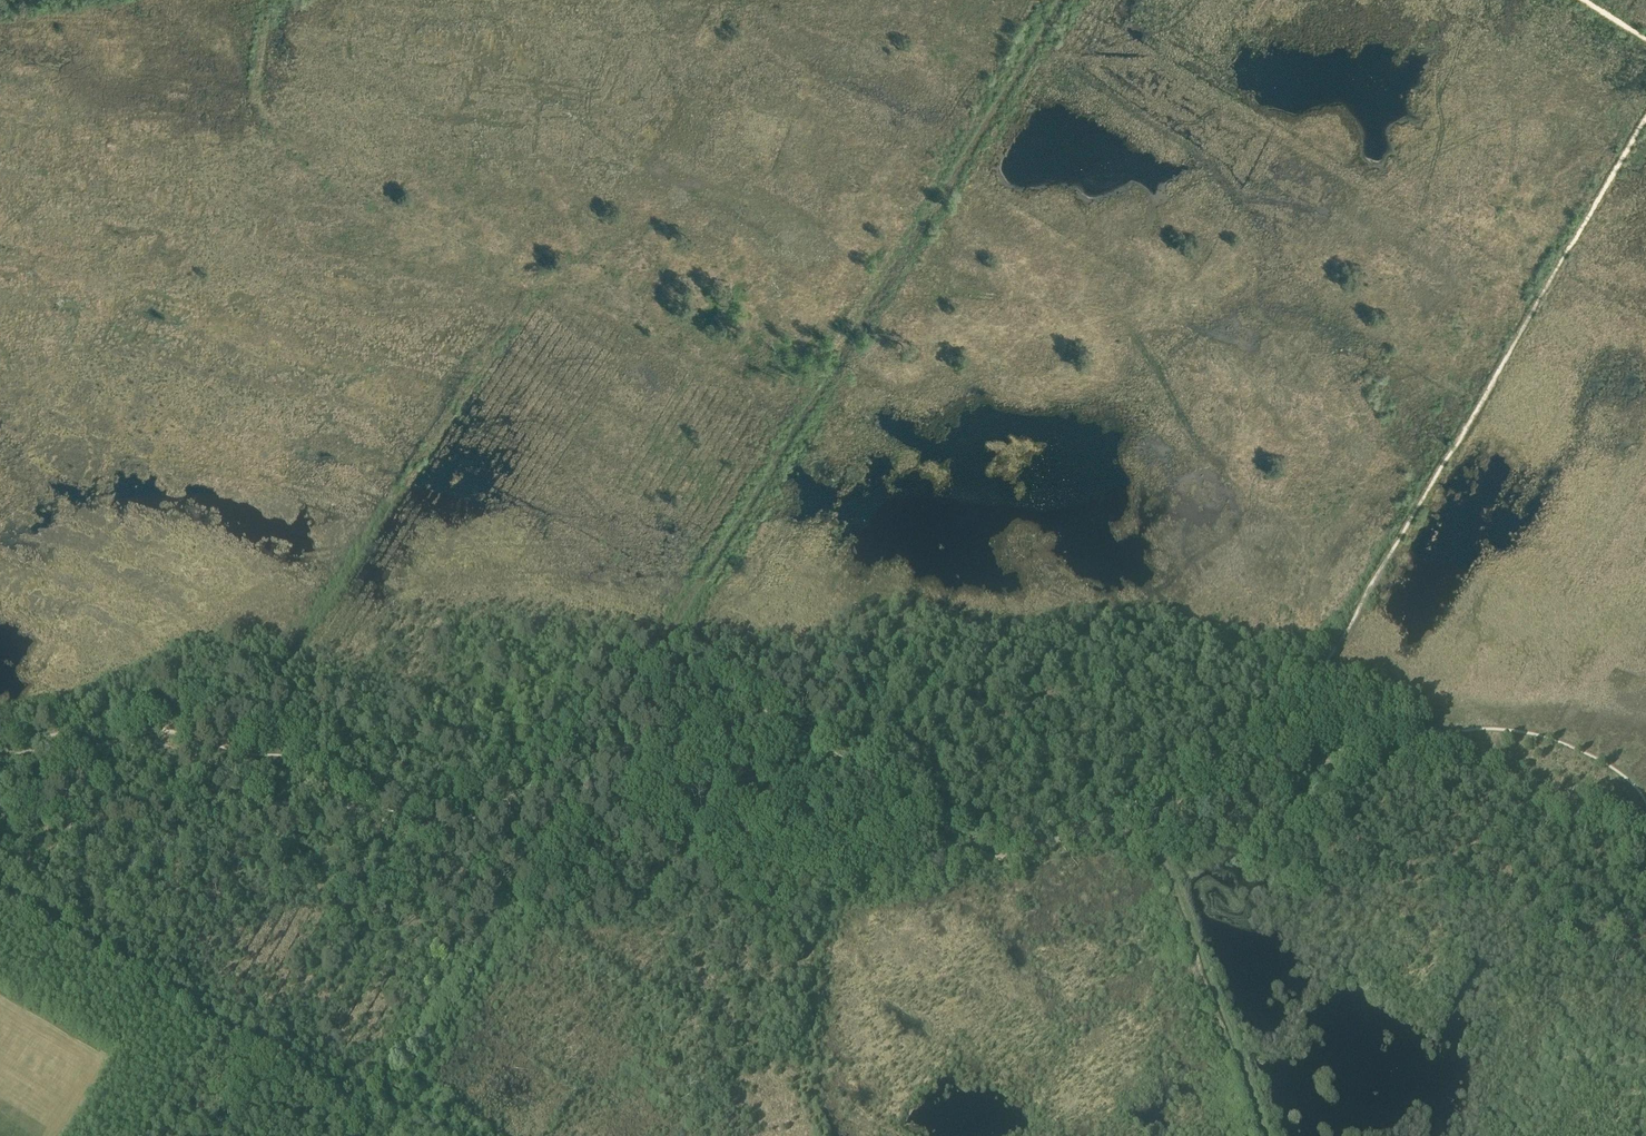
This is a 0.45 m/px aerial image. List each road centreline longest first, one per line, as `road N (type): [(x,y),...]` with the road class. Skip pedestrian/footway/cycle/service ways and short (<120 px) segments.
road 1 (track): [(0,755),(160,744),(225,767),(302,780),(393,822),(428,827),(481,821),(512,807),(575,756),(648,739),(764,729),(799,737),(944,845),(999,856),(1105,823)]
road 2 (track): [(1253,749),(1372,773),(1532,786),(1645,857)]
road 3 (track): [(1253,749),(1216,759),(1105,823)]

